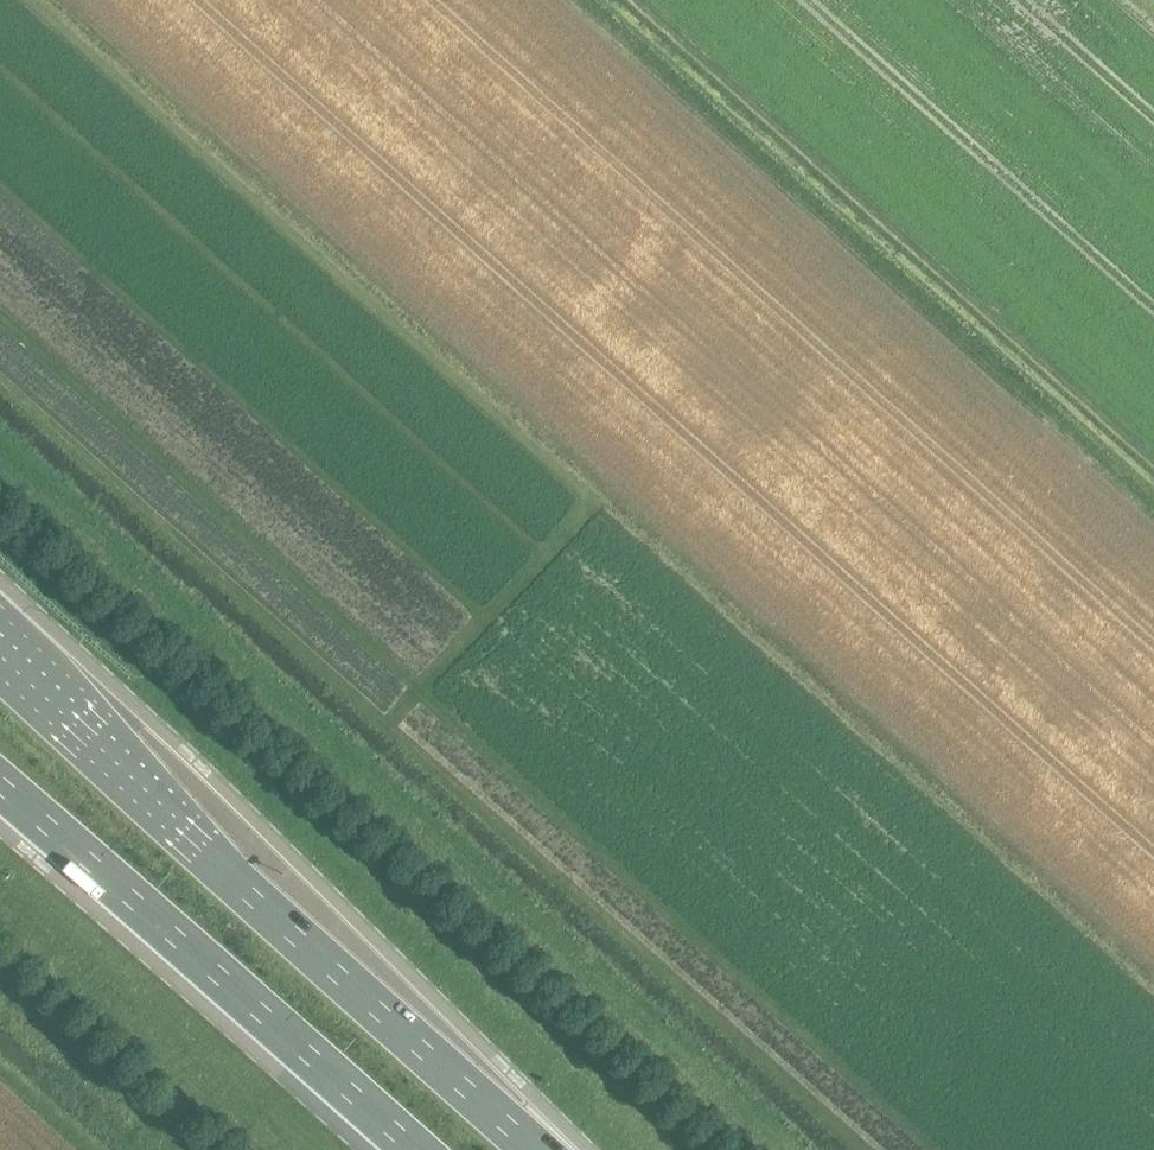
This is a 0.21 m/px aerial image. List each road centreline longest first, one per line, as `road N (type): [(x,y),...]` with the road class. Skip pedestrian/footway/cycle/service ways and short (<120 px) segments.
road 1 (primary): [(538,1149),(0,668)]
road 2 (primary): [(0,787),(419,1149)]

